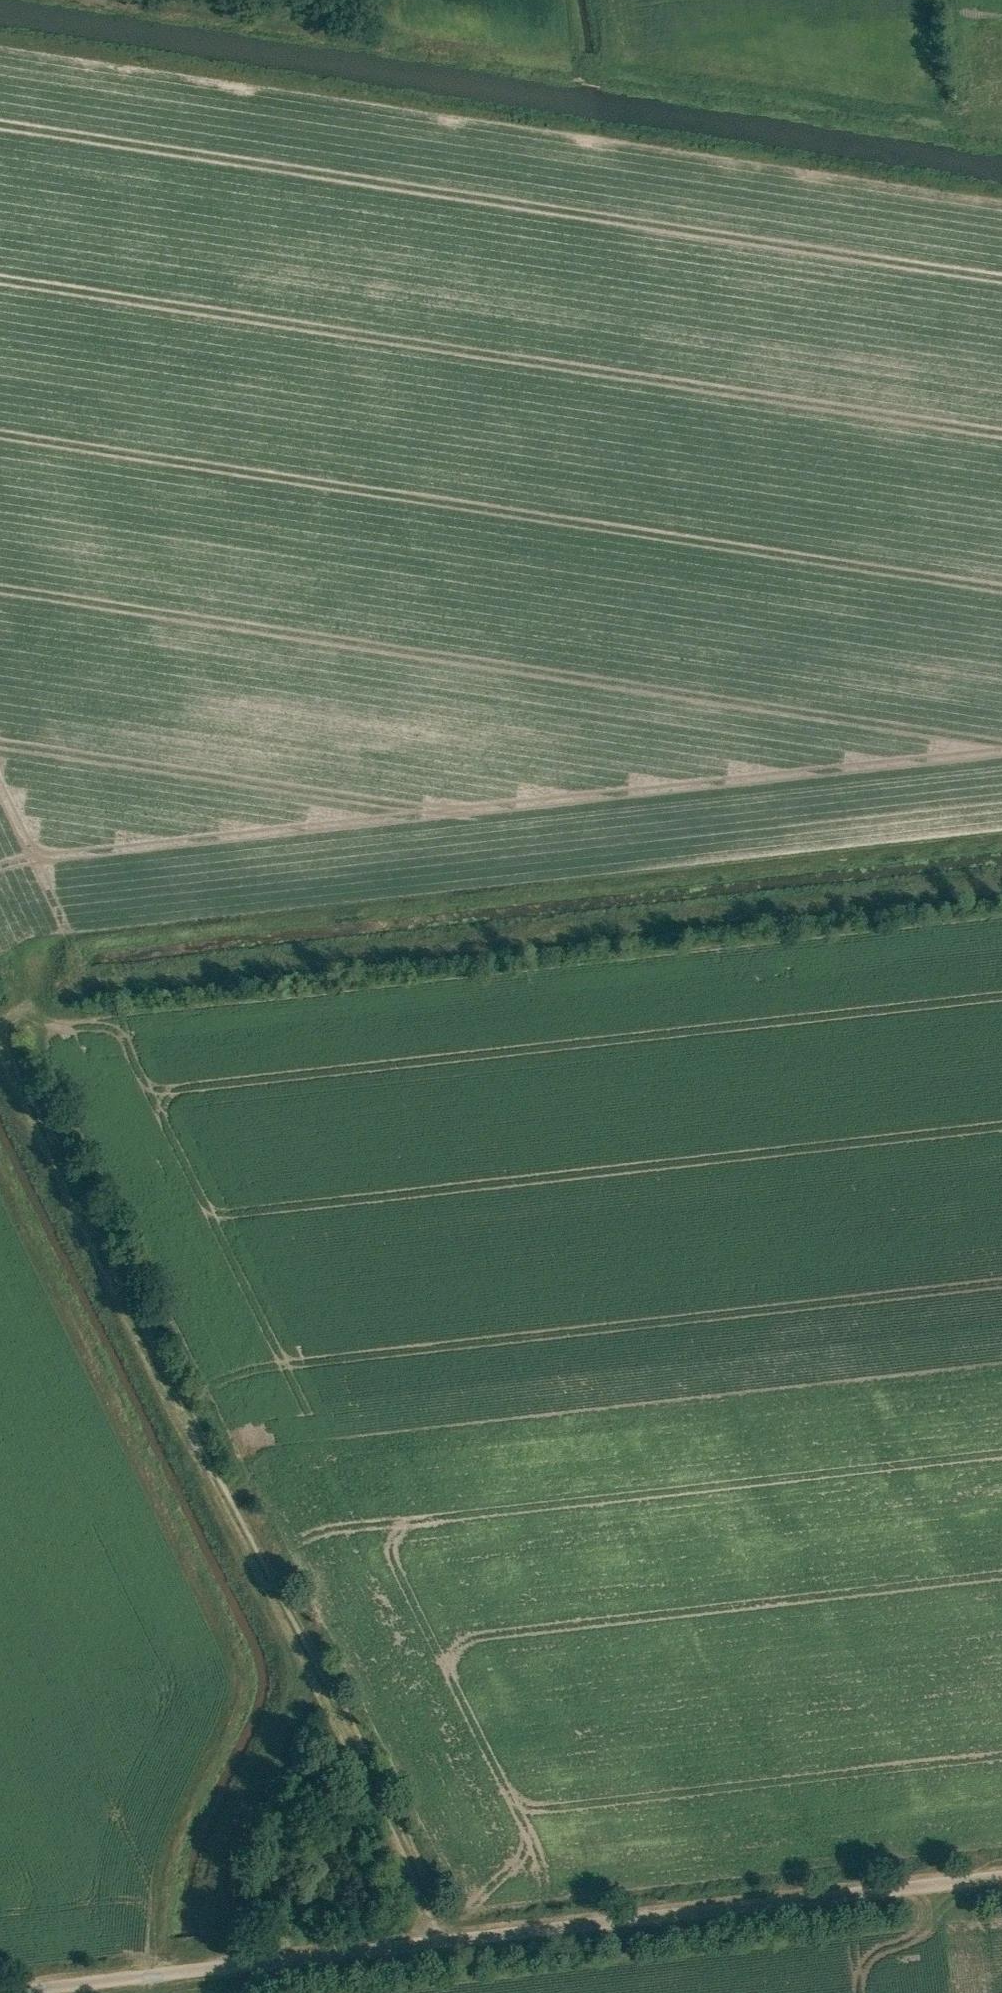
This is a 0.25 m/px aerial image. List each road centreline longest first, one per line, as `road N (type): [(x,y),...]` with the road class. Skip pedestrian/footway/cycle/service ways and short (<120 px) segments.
road 1 (unclassified): [(0,1988),(1001,1878)]

